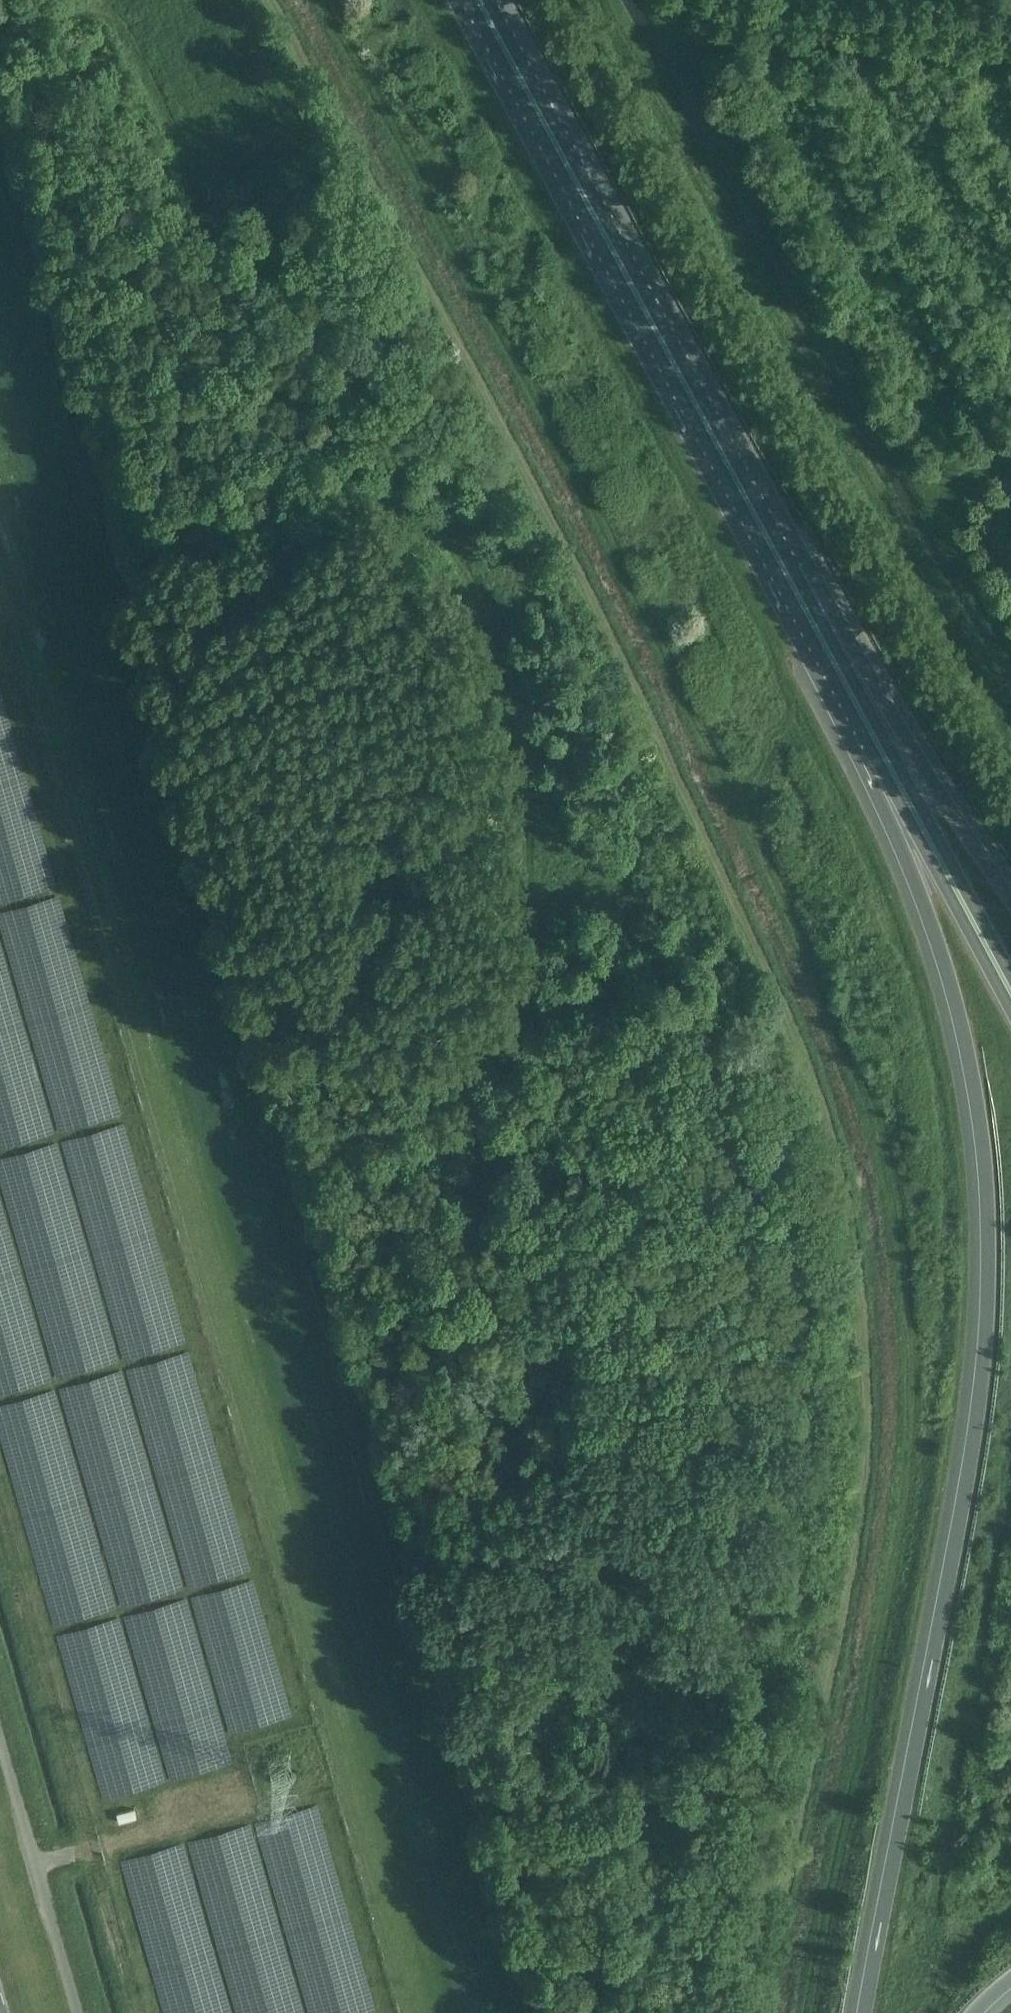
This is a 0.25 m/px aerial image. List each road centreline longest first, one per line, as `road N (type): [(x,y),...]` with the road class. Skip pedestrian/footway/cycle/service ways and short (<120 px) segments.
road 1 (trunk): [(881,751),(976,1096),(989,1278),(967,1480),(864,2012)]
road 2 (trunk): [(786,572),(479,0)]
road 3 (trunk): [(1010,894),(786,572)]
road 4 (unclassified): [(76,2012),(0,1743)]
road 5 (trunk): [(1010,993),(881,751)]
road 6 (trunk): [(881,751),(786,572)]

